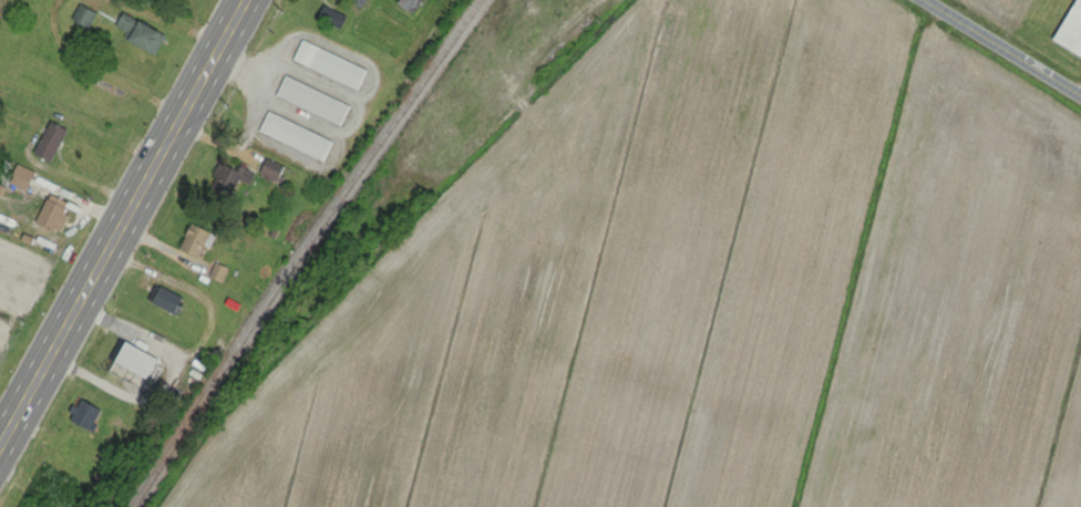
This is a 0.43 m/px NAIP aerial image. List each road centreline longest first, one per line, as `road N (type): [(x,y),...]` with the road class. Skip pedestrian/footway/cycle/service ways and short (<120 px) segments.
road 1 (trunk): [(0,432),(241,0)]
road 2 (residential): [(1080,108),(908,0)]

